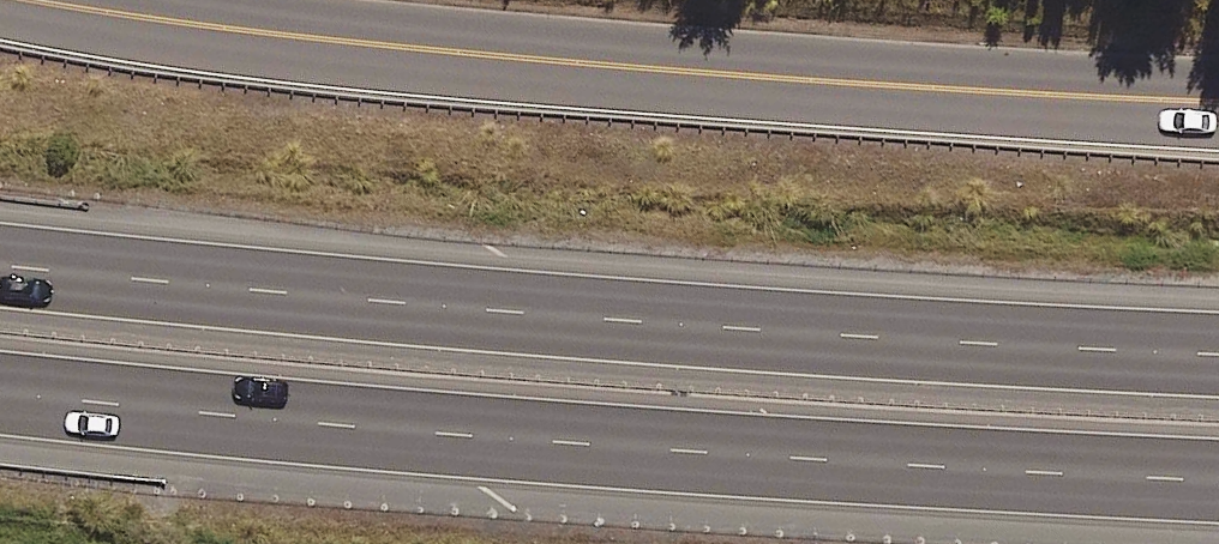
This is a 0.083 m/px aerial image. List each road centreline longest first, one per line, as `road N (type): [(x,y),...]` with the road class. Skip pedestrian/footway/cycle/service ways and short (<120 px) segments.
road 1 (motorway): [(0,254),(1218,353)]
road 2 (motorway): [(1218,472),(753,456),(0,389)]
road 3 (secondary): [(35,0),(596,69),(1218,100)]

